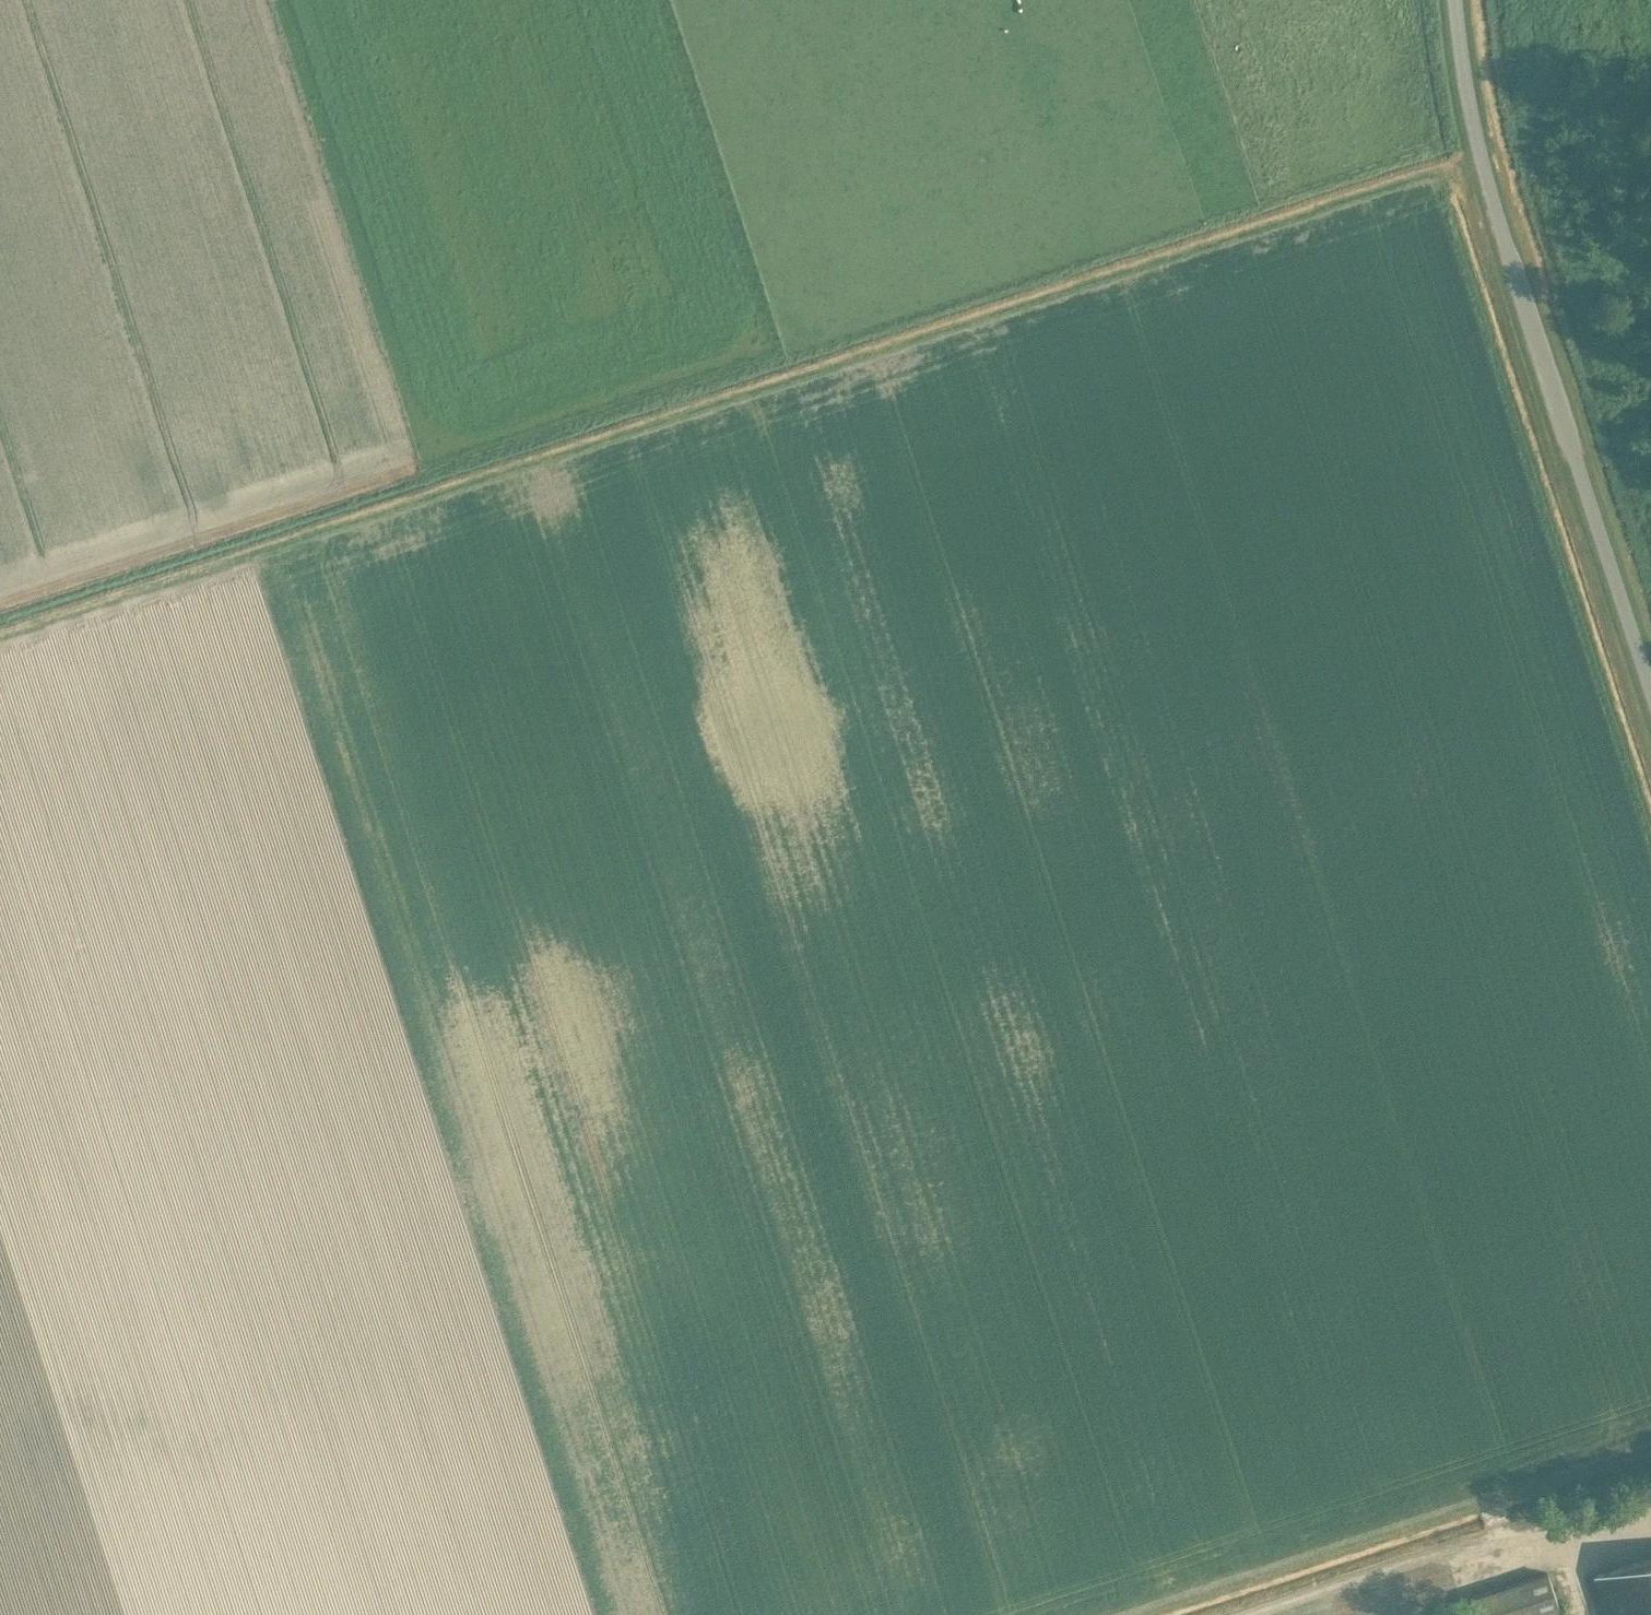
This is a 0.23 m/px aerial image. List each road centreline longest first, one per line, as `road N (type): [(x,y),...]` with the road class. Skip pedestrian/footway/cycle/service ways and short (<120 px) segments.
road 1 (unclassified): [(1650,693),(1501,230),(1470,110),(1453,0)]

